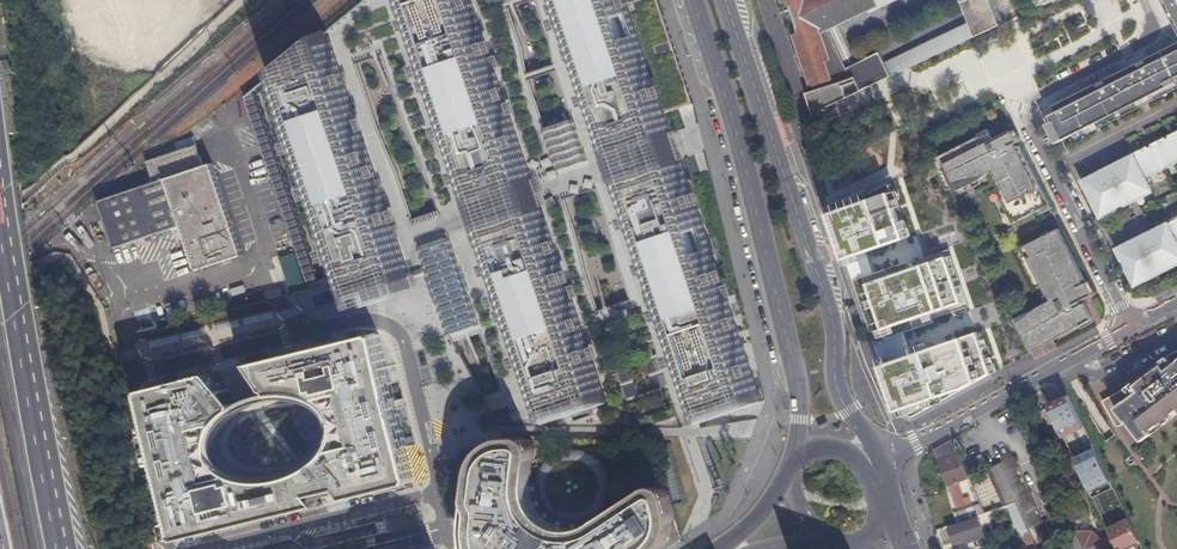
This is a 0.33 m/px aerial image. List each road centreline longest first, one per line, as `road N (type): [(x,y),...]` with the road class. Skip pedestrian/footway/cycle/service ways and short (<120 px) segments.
road 1 (residential): [(452,548),(404,340),(372,320),(132,375),(170,548)]
road 2 (primary): [(877,460),(841,400),(830,304),(725,0)]
road 3 (primary): [(691,0),(736,131),(794,367),(794,452)]
road 4 (residential): [(1129,329),(1028,109),(1039,95),(1141,45),(1149,14),(1142,0)]
road 5 (motorway): [(63,548),(0,182)]
road 6 (tertiary): [(877,460),(1129,329)]
road 7 (primary): [(892,511),(848,454),(794,452)]

